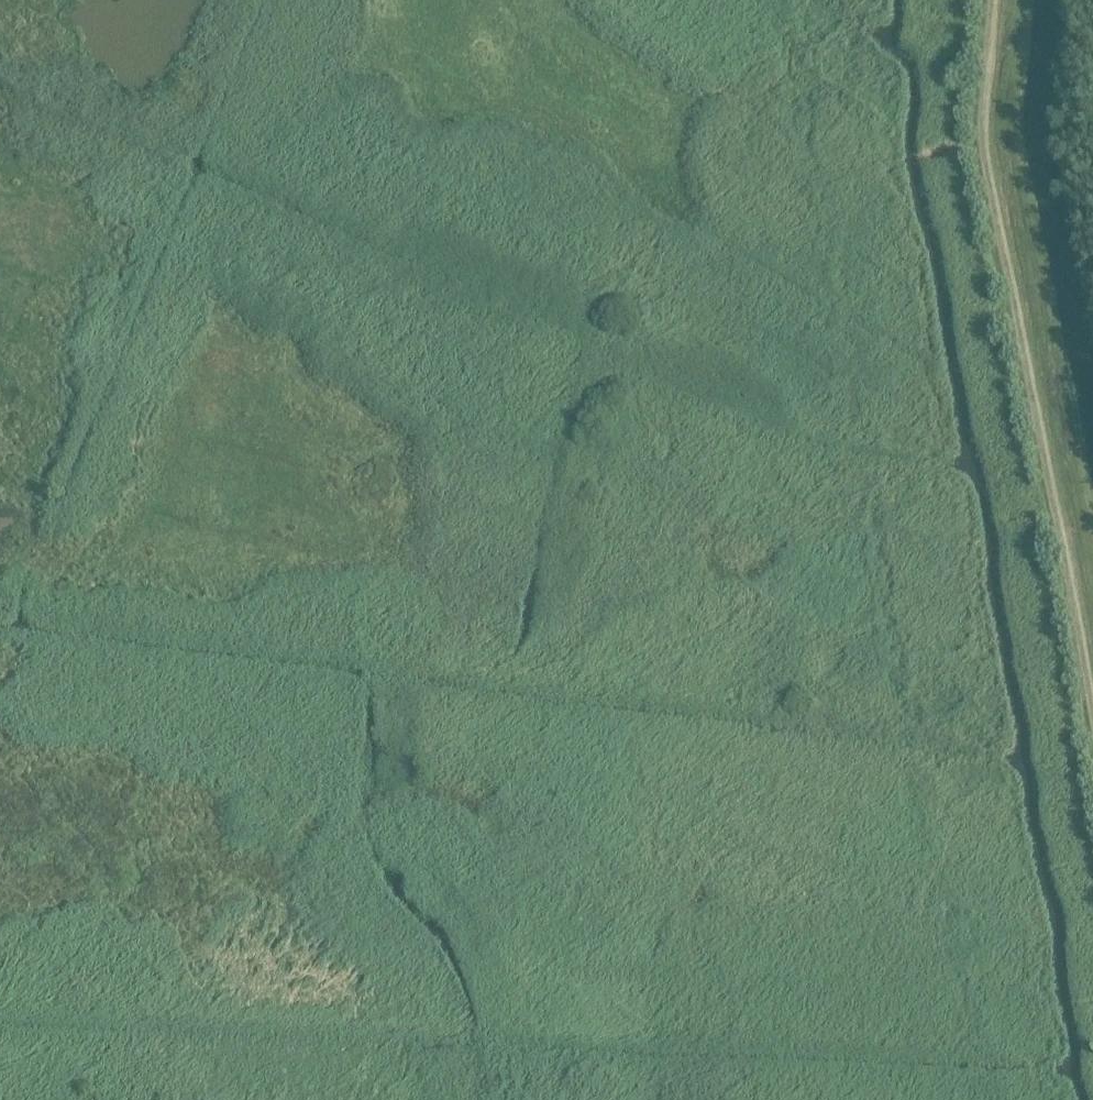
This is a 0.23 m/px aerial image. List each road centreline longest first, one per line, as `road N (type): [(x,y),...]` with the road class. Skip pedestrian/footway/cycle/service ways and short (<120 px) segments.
road 1 (track): [(1092,662),(991,140),(1000,0)]

